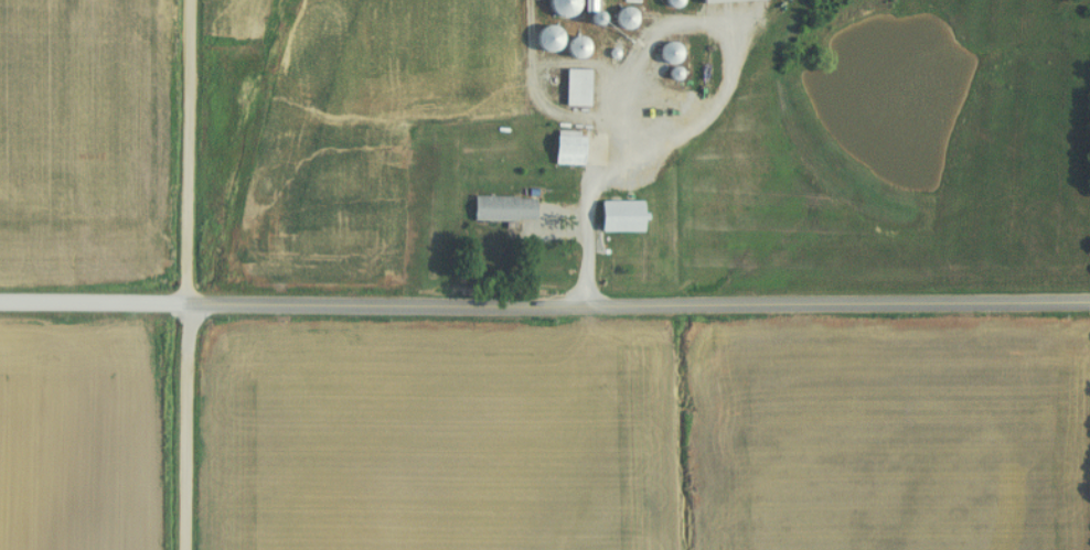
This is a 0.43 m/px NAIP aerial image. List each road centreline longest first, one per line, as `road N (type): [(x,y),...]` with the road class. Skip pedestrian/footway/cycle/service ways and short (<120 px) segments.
road 1 (residential): [(0,302),(1089,302)]
road 2 (residential): [(189,549),(193,0)]

